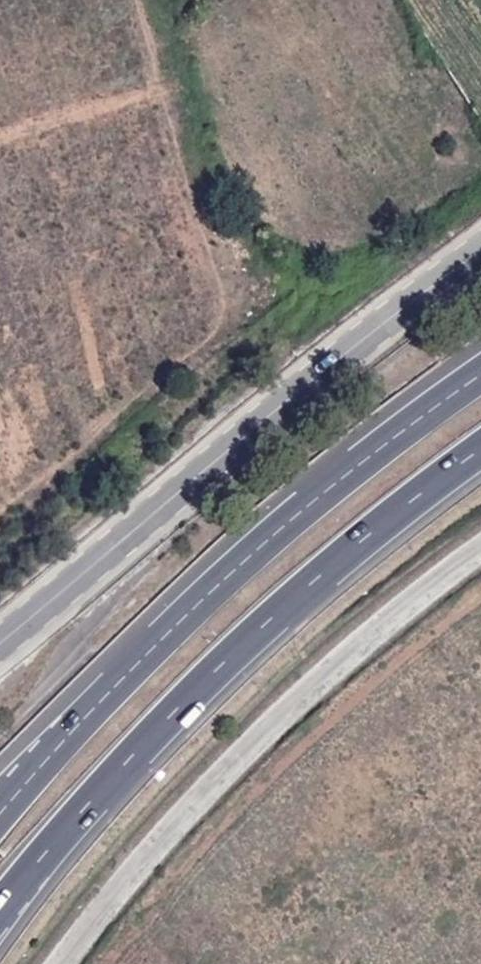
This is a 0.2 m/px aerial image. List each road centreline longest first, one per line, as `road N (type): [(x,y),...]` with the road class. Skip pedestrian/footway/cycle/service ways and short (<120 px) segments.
road 1 (motorway): [(0,907),(261,627),(417,493),(480,450)]
road 2 (motorway): [(480,377),(382,447),(229,575),(0,806)]
road 3 (secondary): [(480,247),(0,644)]
road 4 (unclassified): [(480,556),(302,701),(129,881),(68,963)]

